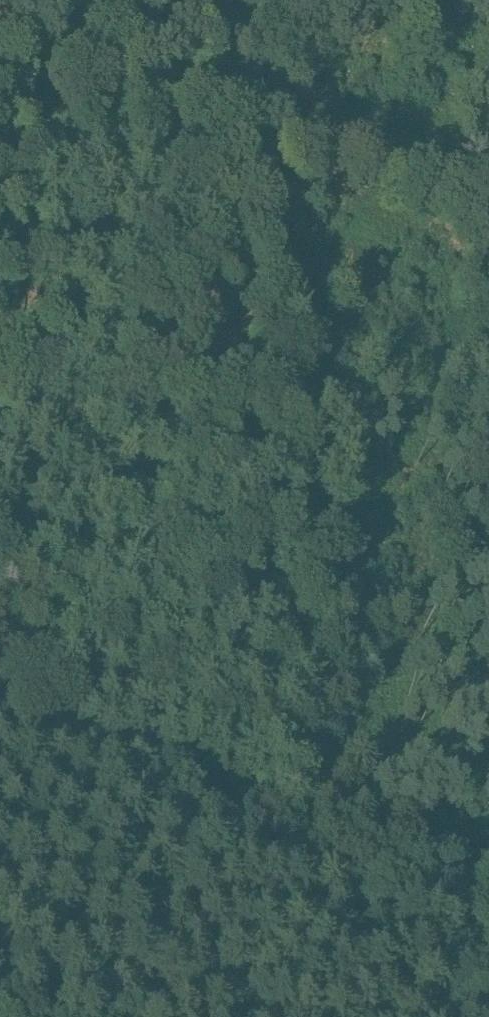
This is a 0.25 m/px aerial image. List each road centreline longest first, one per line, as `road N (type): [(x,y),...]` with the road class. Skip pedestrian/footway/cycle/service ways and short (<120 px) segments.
road 1 (track): [(0,65),(488,232)]
road 2 (track): [(0,737),(488,895)]

